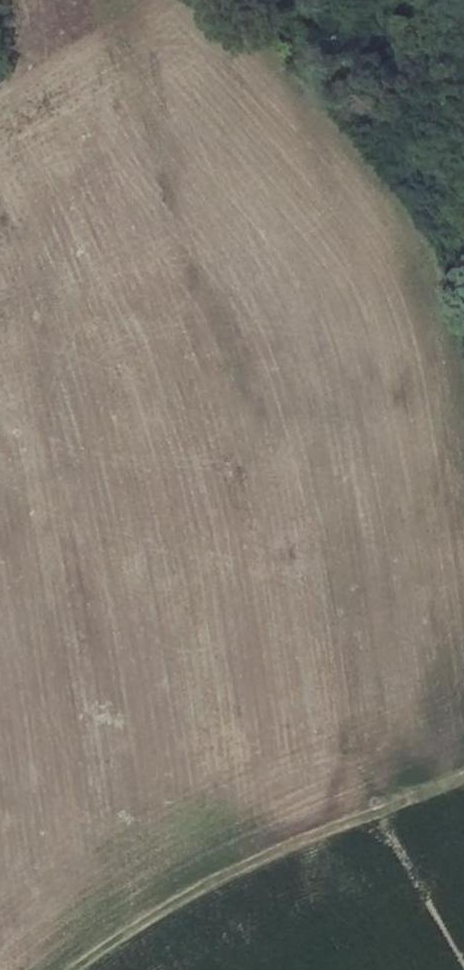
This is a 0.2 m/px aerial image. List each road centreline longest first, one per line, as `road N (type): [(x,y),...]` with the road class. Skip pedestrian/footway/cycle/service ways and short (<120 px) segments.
road 1 (track): [(73,969),(123,929),(236,862),(463,775)]

